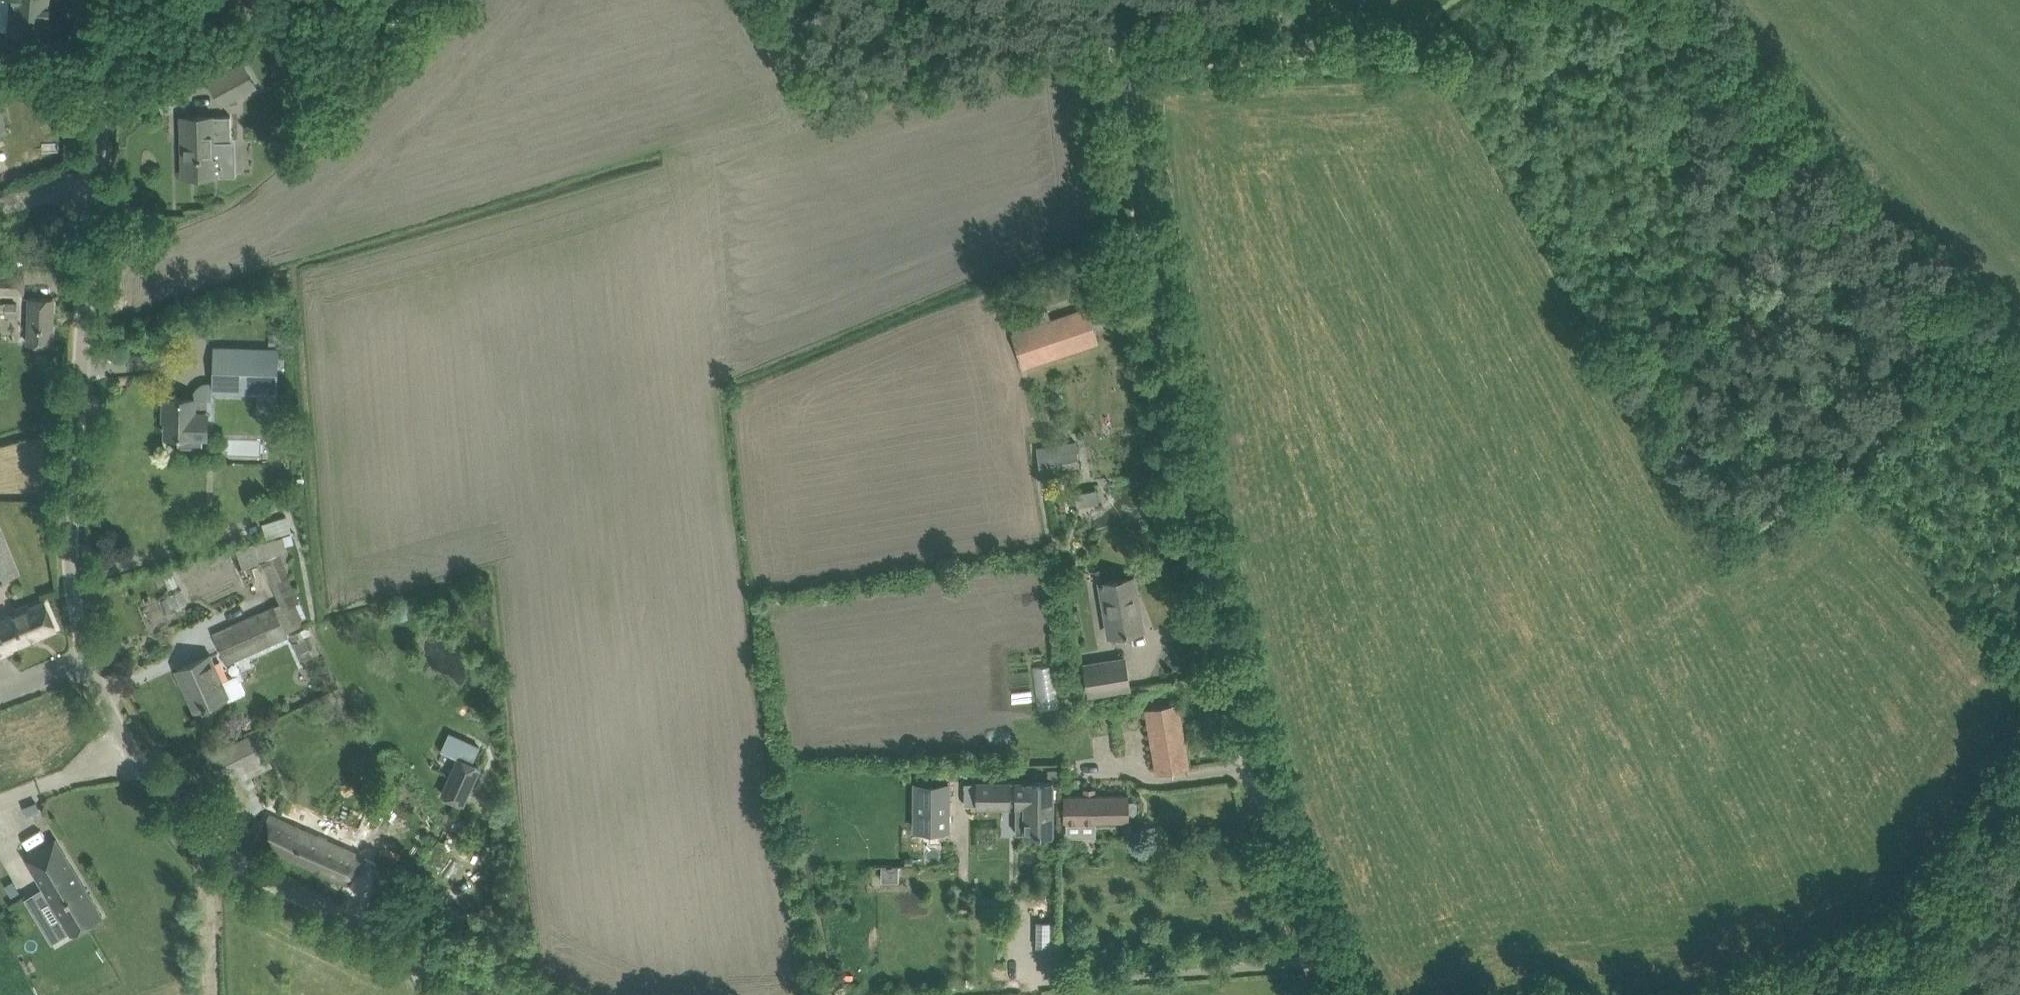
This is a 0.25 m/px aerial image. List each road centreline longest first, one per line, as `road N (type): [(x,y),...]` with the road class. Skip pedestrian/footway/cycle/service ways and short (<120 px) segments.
road 1 (unclassified): [(523,994),(265,877),(175,803),(116,724),(89,662),(71,543),(95,180)]
road 2 (unclassified): [(1335,994),(1254,745),(1162,363),(1125,131),(1114,0)]
road 3 (track): [(1808,994),(1920,952),(2019,794)]
road 4 (track): [(103,104),(280,0)]
road 5 (unclassified): [(95,180),(110,0)]

